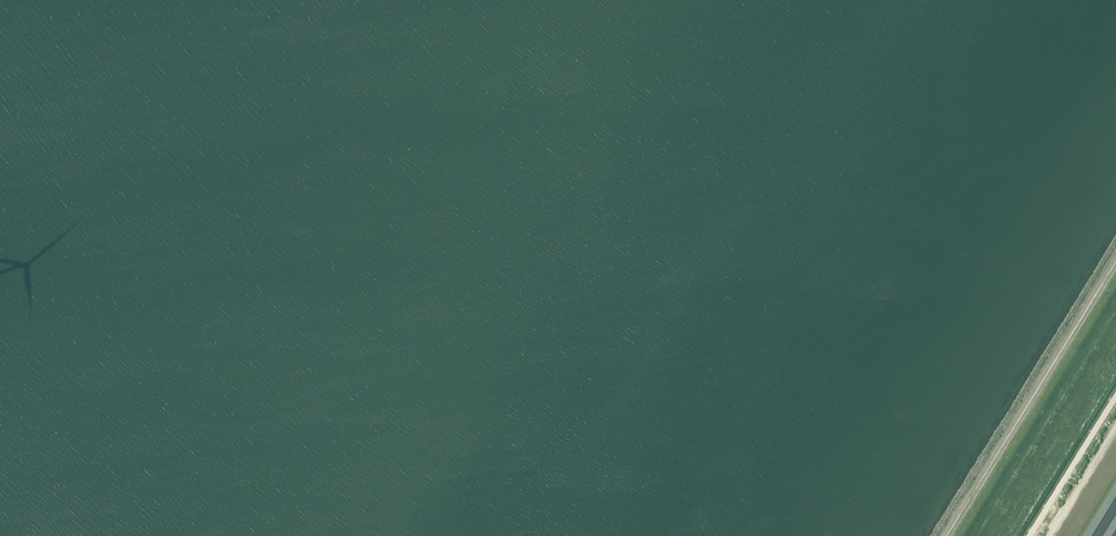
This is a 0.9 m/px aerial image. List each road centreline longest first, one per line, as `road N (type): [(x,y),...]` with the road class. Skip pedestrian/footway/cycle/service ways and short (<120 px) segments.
road 1 (unclassified): [(950,535),(1115,267)]

